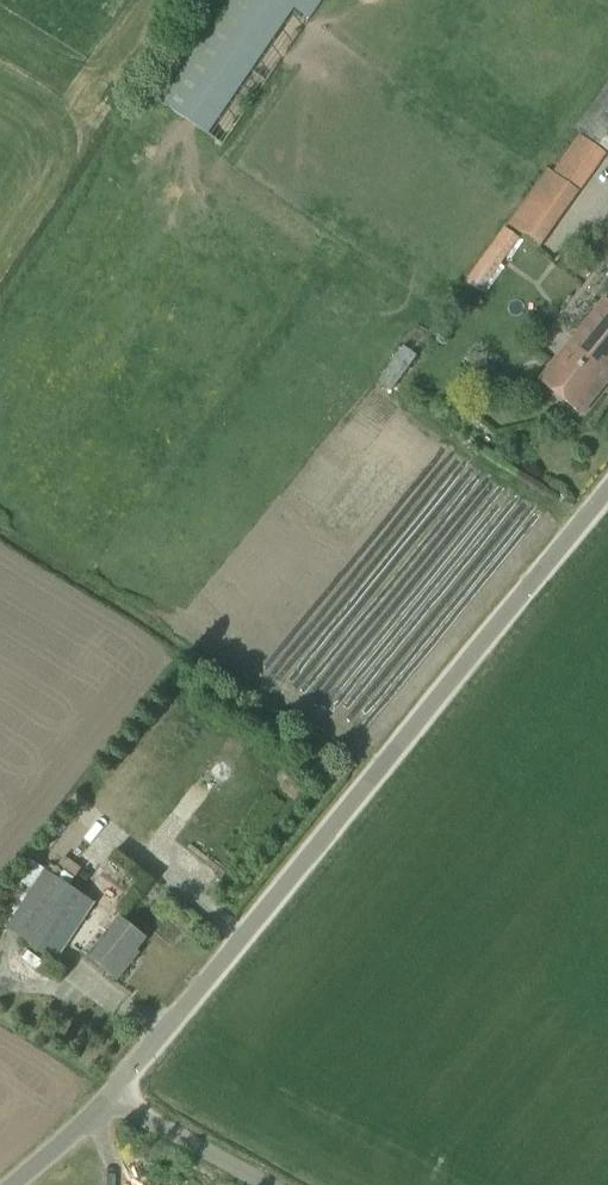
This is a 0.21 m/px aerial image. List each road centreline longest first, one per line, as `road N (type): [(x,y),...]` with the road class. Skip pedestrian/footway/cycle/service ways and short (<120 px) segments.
road 1 (unclassified): [(113,1093),(607,485)]
road 2 (unclassified): [(274,1184),(113,1093)]
road 3 (unclassified): [(5,1184),(113,1093)]

